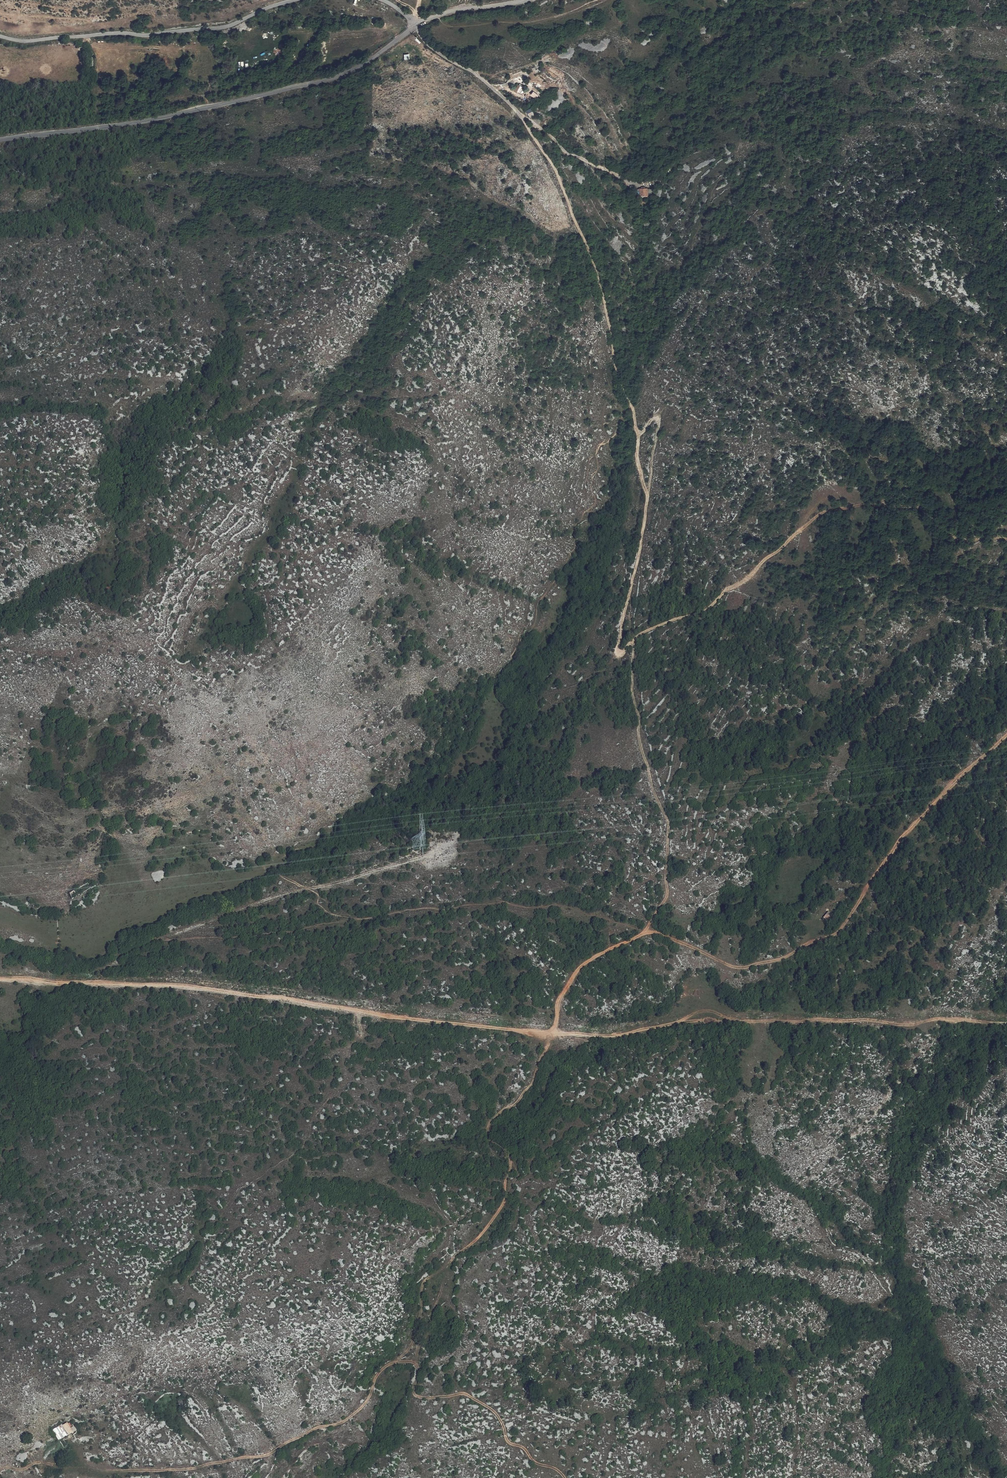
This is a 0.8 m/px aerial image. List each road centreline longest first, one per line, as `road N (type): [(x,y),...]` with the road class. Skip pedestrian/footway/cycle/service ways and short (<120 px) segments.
road 1 (track): [(0,980),(223,993),(593,1037),(706,1010),(743,1021),(1006,1025)]
road 2 (track): [(648,932),(578,972),(534,1084),(490,1126),(513,1165),(506,1200),(475,1243),(424,1284),(414,1342),(380,1374),(358,1412),(263,1458),(192,1470),(90,1471),(39,1462),(0,1470)]
road 3 (track): [(635,641),(620,652),(660,417),(639,435),(616,363),(605,292),(554,168),(523,118),(471,71)]
road 4 (track): [(648,932),(742,968),(835,935),(900,841),(1006,735)]
road 5 (unclassified): [(0,140),(125,124),(330,78),(416,27)]
road 6 (track): [(1006,539),(962,539),(921,511),(851,505),(820,514),(712,606),(635,641)]
road 7 (track): [(0,947),(86,970),(194,924),(261,921),(377,896)]
road 8 (track): [(648,932),(667,896),(669,822),(640,736),(635,641)]
road 9 (unclassified): [(293,0),(228,26),(0,36)]
road 10 (track): [(565,1477),(507,1438),(494,1410),(466,1393),(420,1397),(418,1365),(390,1365)]
road 11 (track): [(620,126),(613,103),(568,70),(543,61),(497,75),(471,71)]
road 12 (track): [(523,118),(565,153),(634,182)]

